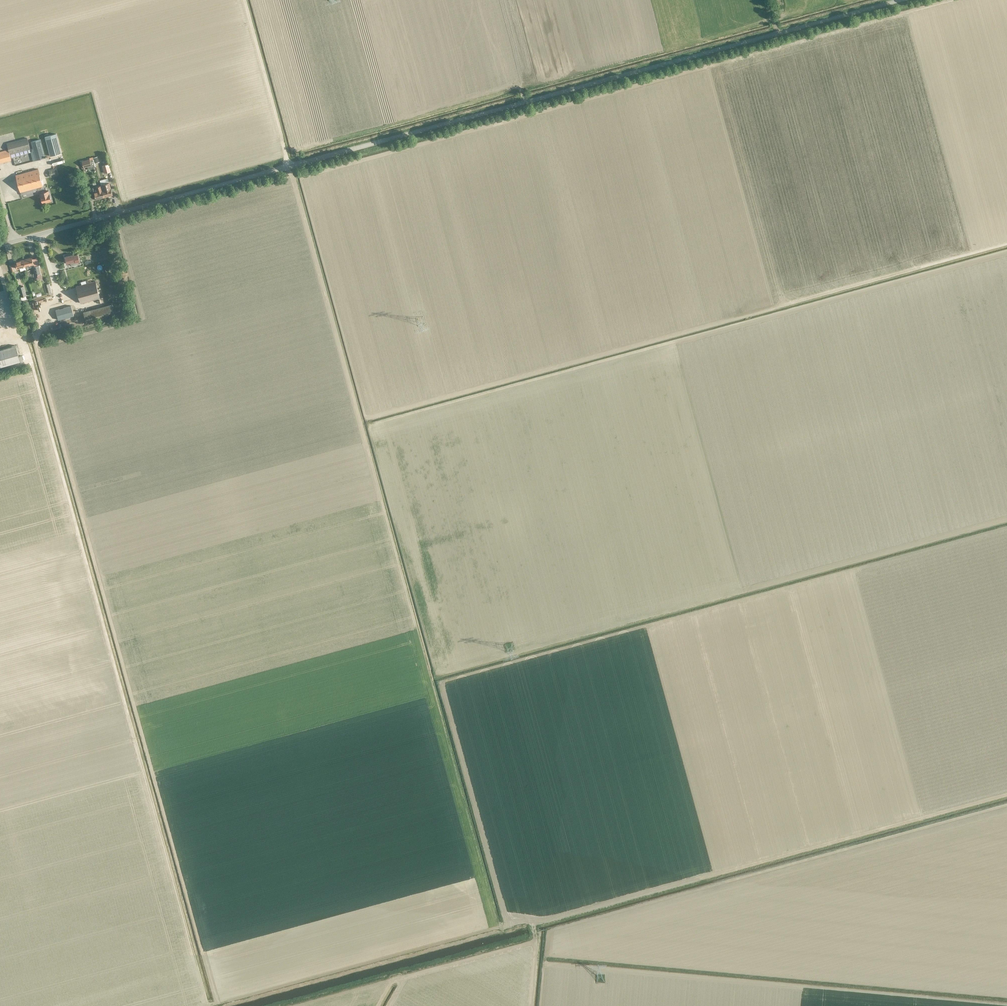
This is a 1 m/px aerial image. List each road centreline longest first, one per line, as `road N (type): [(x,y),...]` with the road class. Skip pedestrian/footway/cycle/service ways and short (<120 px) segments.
road 1 (unclassified): [(0,245),(899,0)]
road 2 (track): [(244,0),(288,166)]

